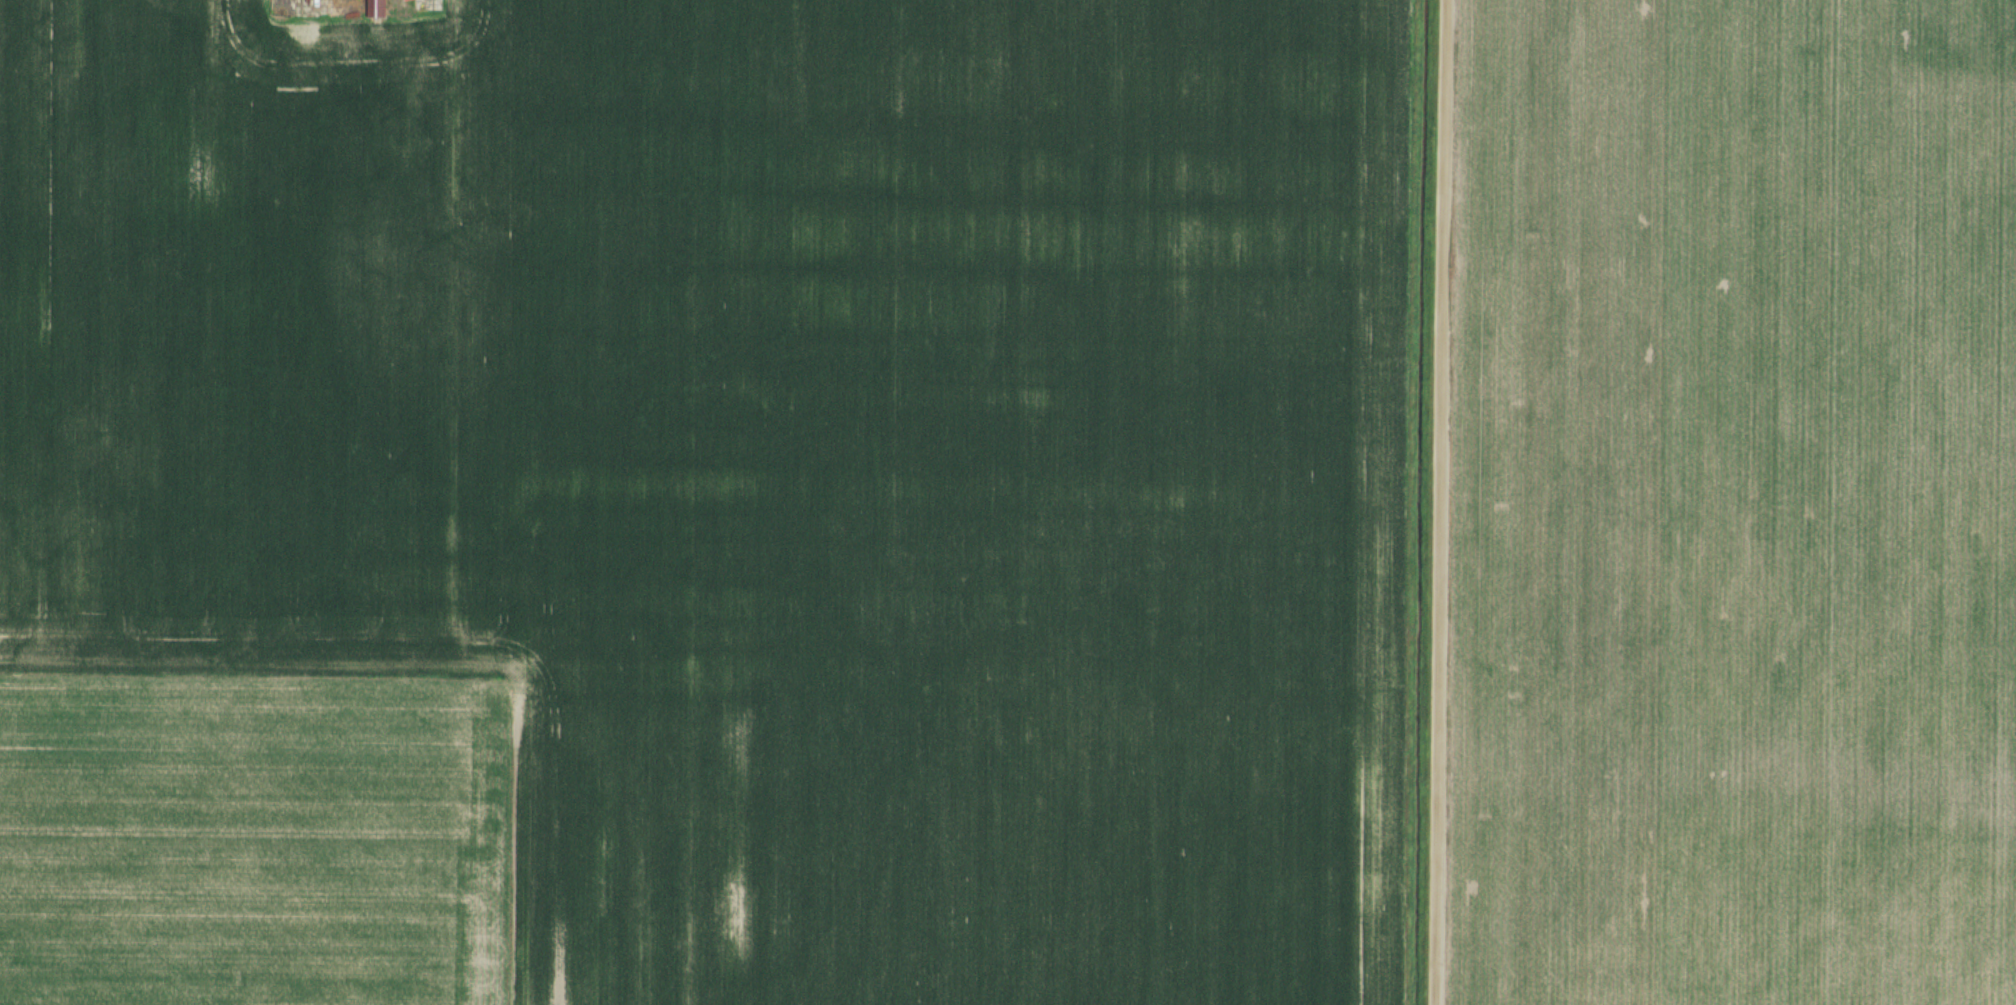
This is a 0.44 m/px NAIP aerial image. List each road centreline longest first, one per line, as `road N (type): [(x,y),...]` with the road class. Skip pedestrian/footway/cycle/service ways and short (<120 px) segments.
road 1 (residential): [(1428,1004),(1435,0)]

